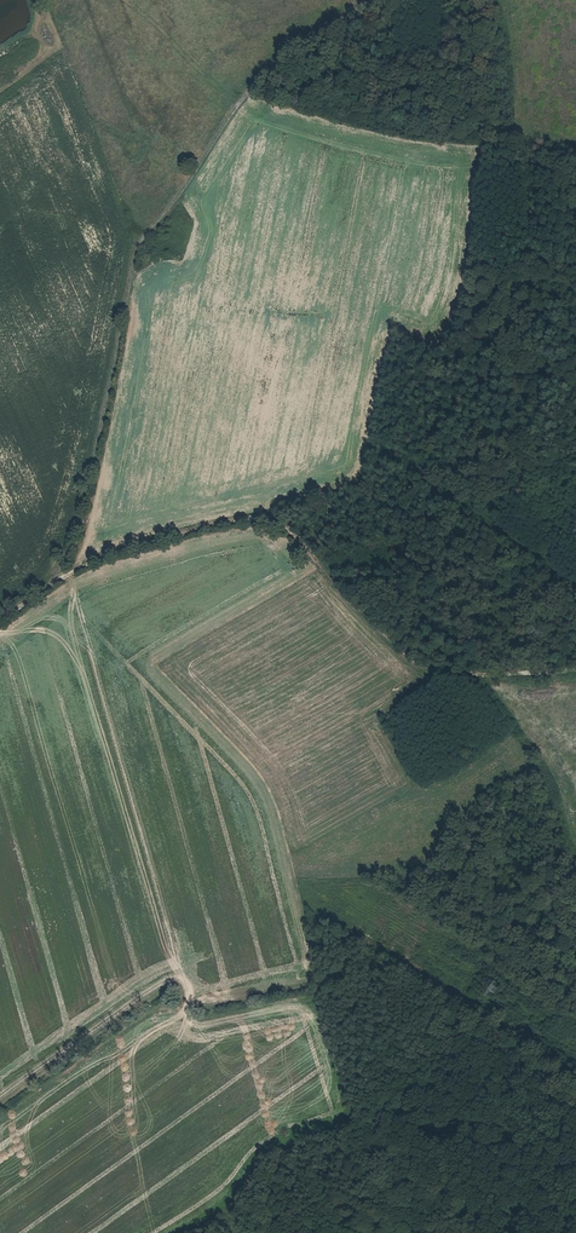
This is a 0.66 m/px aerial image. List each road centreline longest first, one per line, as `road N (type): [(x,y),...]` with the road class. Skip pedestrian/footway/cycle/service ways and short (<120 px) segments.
road 1 (track): [(58,576),(82,529),(139,243),(254,86),(298,46),(371,0)]

